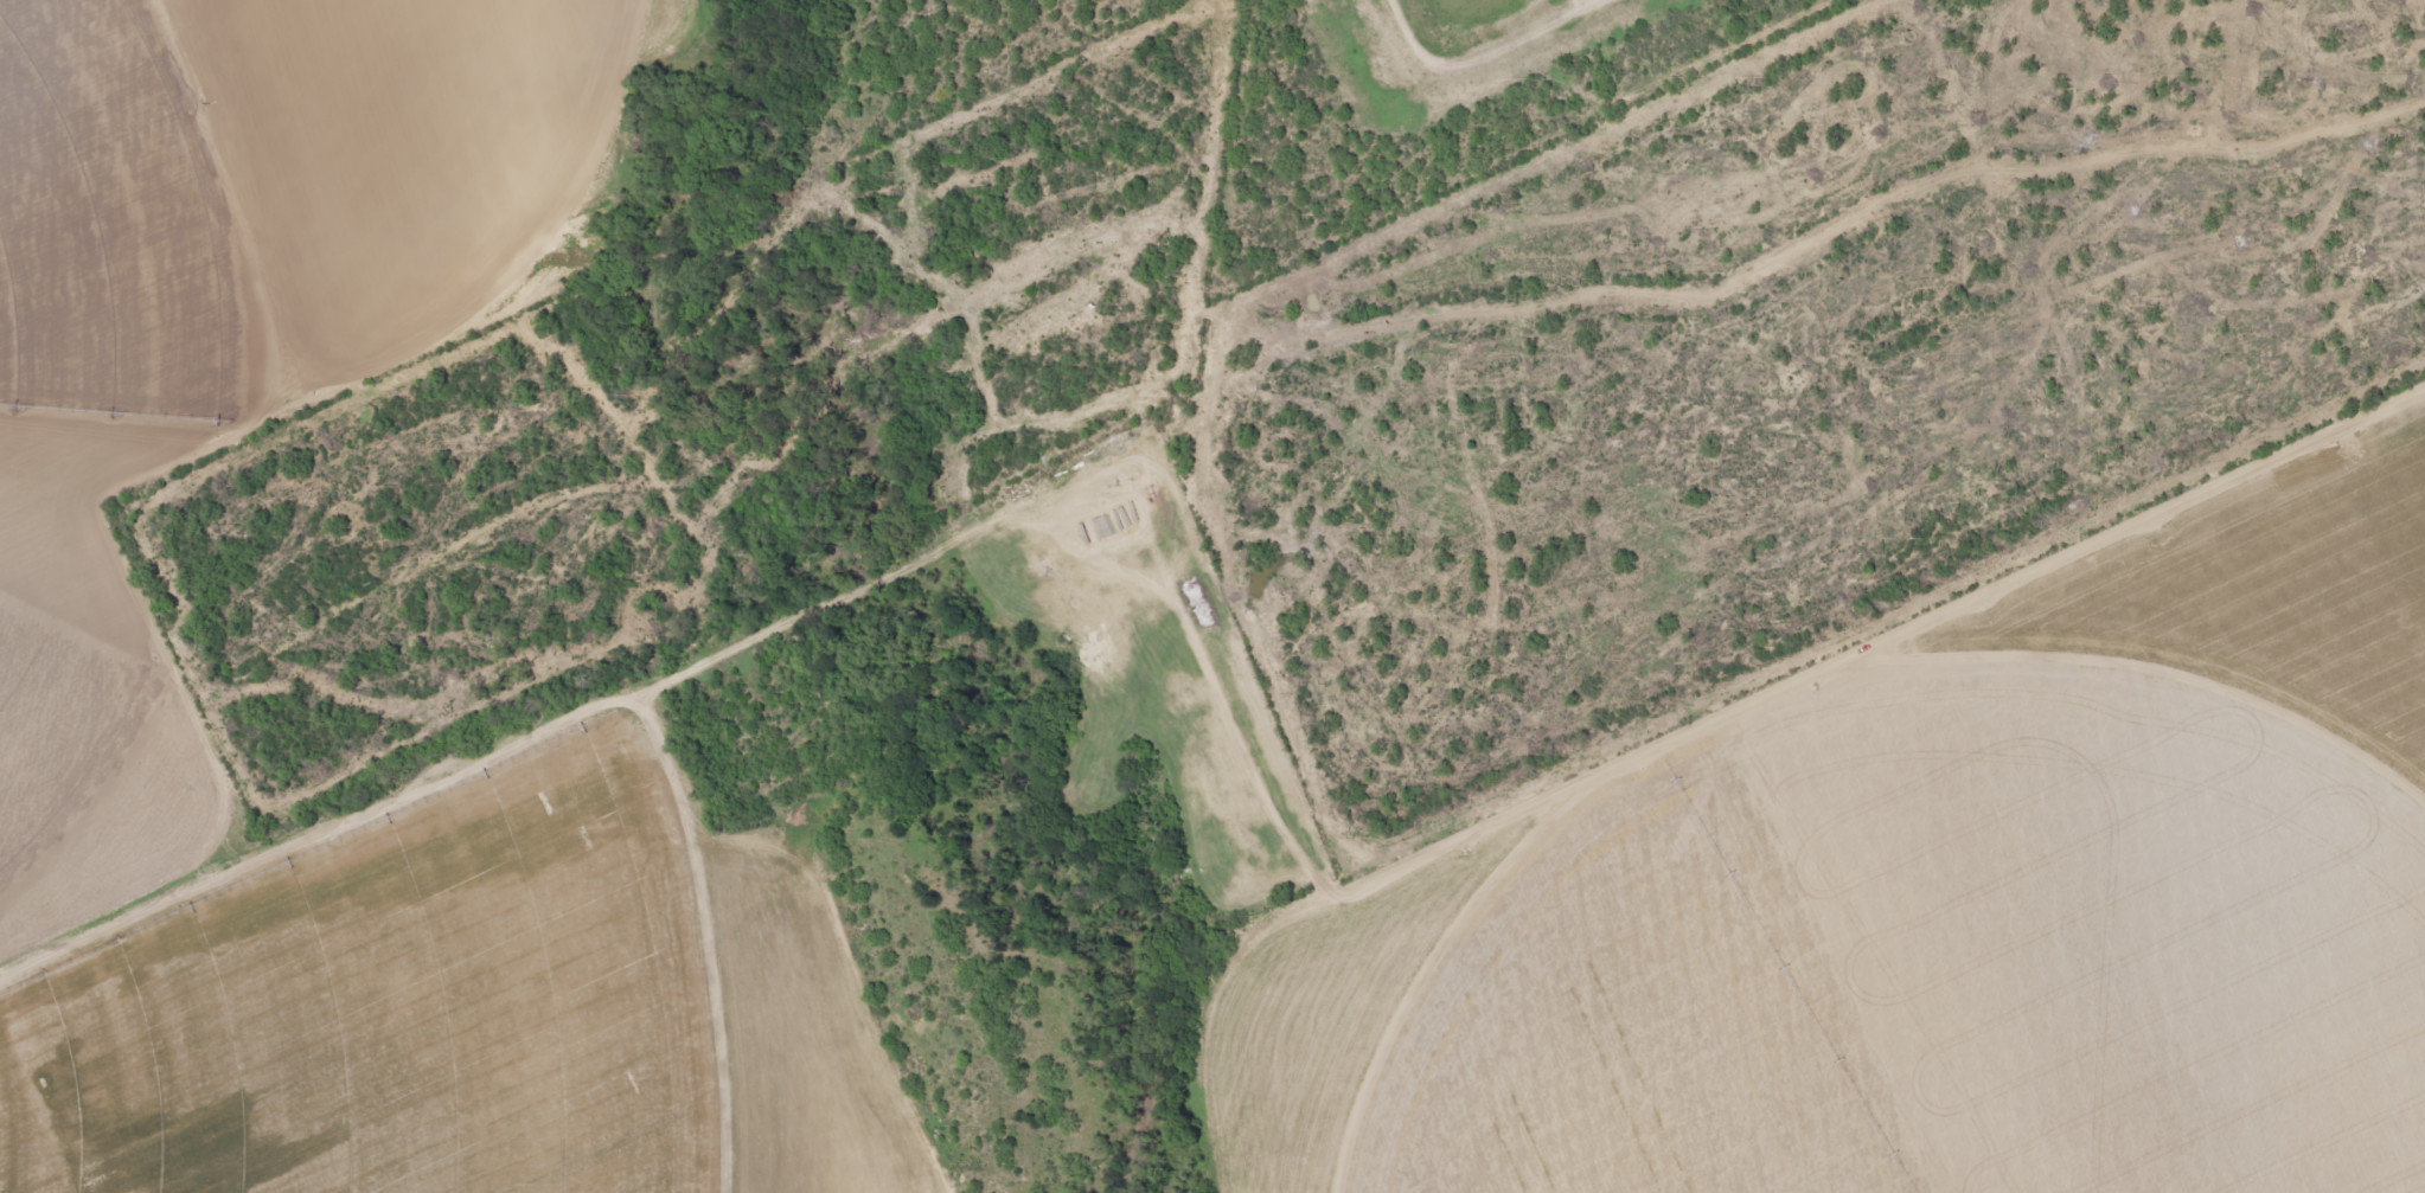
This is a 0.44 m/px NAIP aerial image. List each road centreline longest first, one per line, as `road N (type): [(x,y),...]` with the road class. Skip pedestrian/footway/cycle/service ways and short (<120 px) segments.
road 1 (track): [(2210,1192),(2424,1091)]

